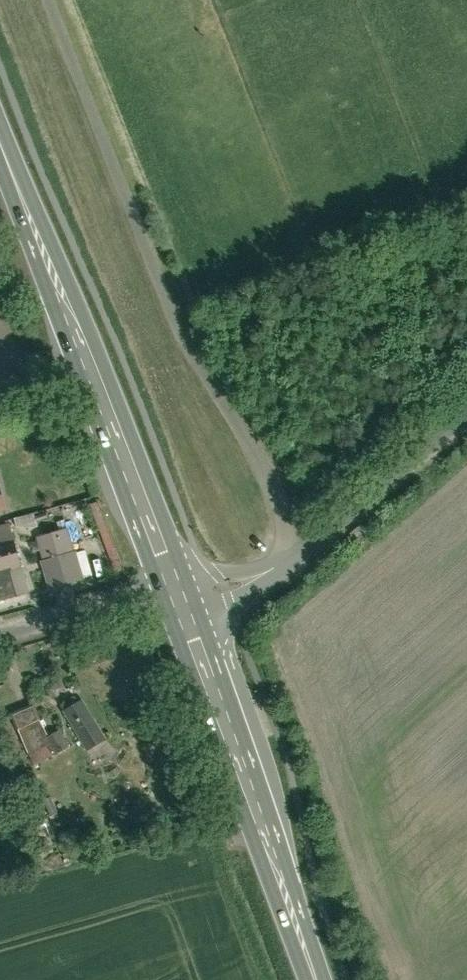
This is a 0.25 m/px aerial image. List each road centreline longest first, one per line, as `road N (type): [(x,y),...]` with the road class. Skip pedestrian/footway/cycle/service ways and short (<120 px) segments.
road 1 (primary): [(0,128),(180,586)]
road 2 (primary): [(189,612),(316,979)]
road 3 (unclassified): [(466,421),(356,519),(294,562),(189,612)]
road 4 (residential): [(180,586),(0,635)]

